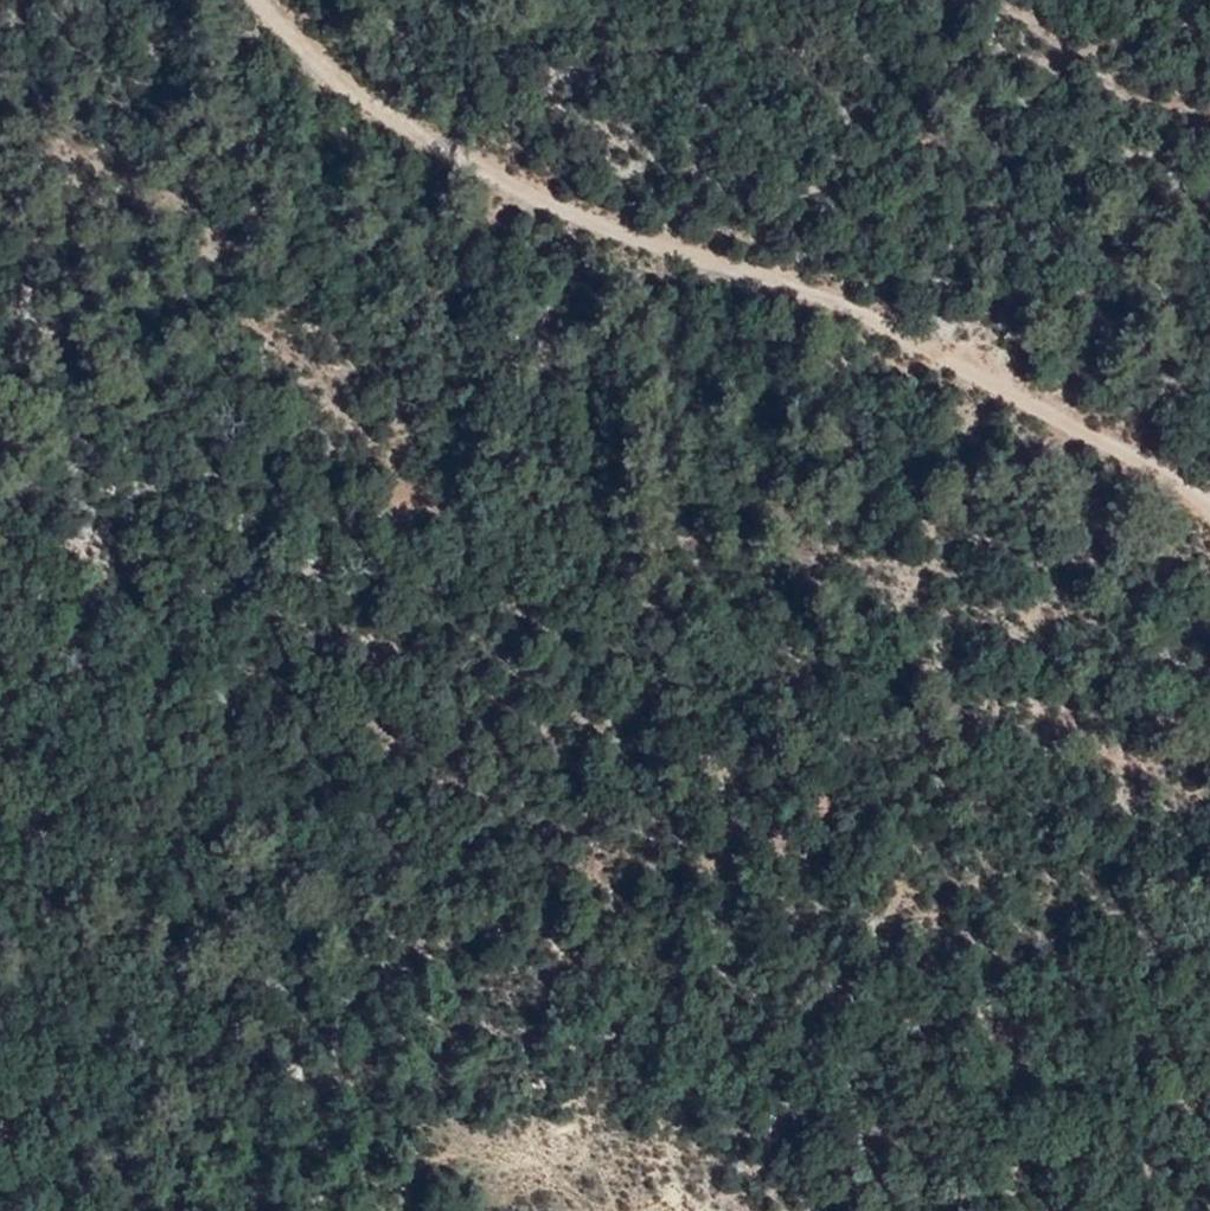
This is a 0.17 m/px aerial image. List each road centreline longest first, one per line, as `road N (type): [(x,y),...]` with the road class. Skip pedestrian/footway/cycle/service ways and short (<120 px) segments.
road 1 (track): [(1209,509),(1031,411),(859,302),(642,237),(573,201),(482,176),(358,106),(261,0)]
road 2 (track): [(1010,0),(1094,78),(1162,109),(1209,110)]

